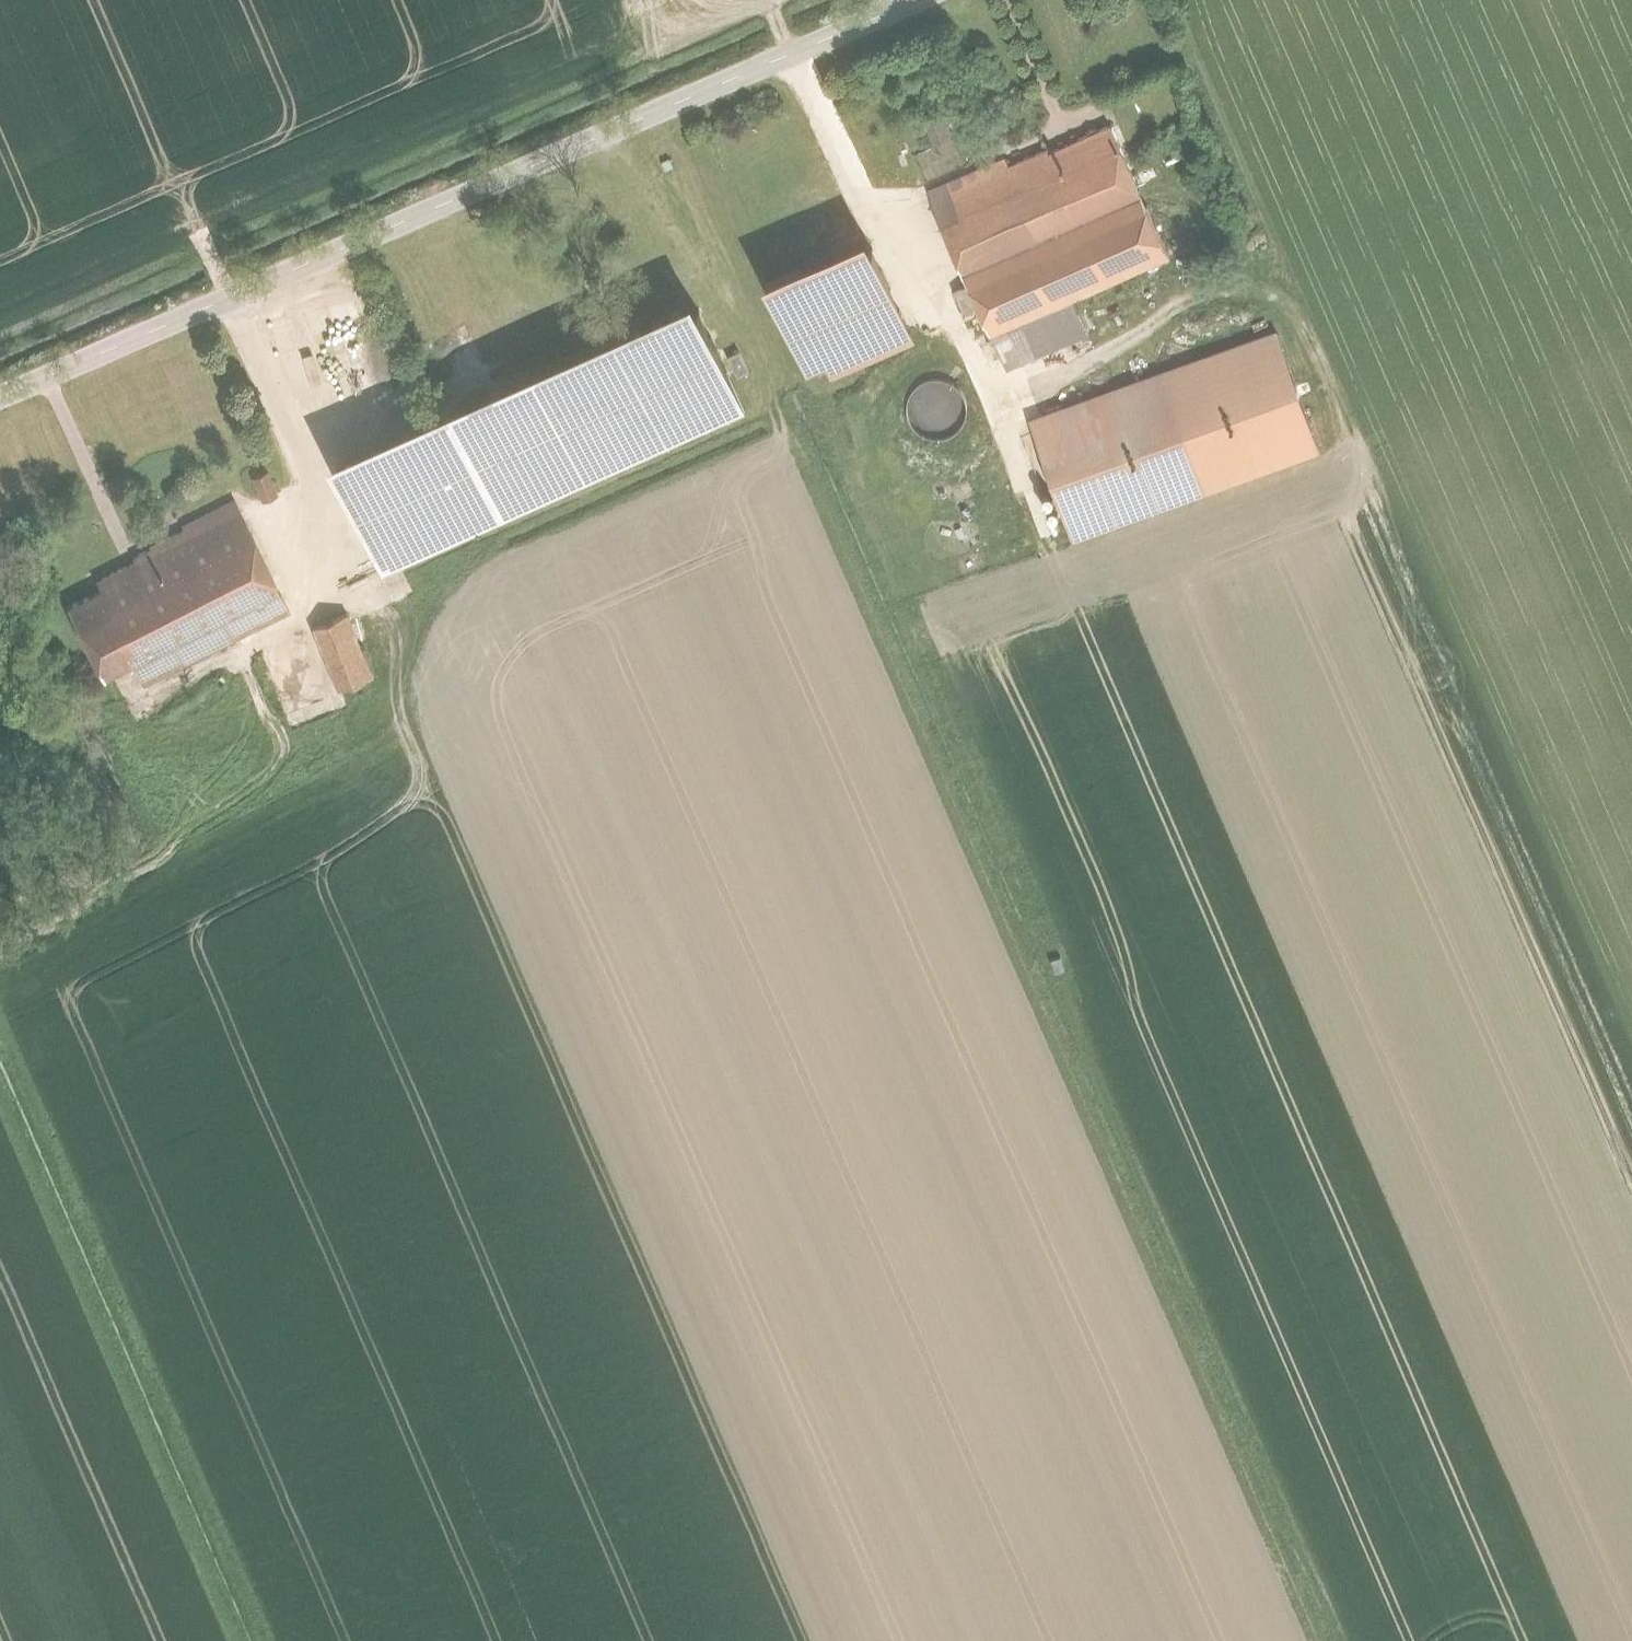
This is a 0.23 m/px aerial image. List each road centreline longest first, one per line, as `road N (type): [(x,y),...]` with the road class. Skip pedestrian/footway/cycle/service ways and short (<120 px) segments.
road 1 (tertiary): [(0,395),(912,0)]

